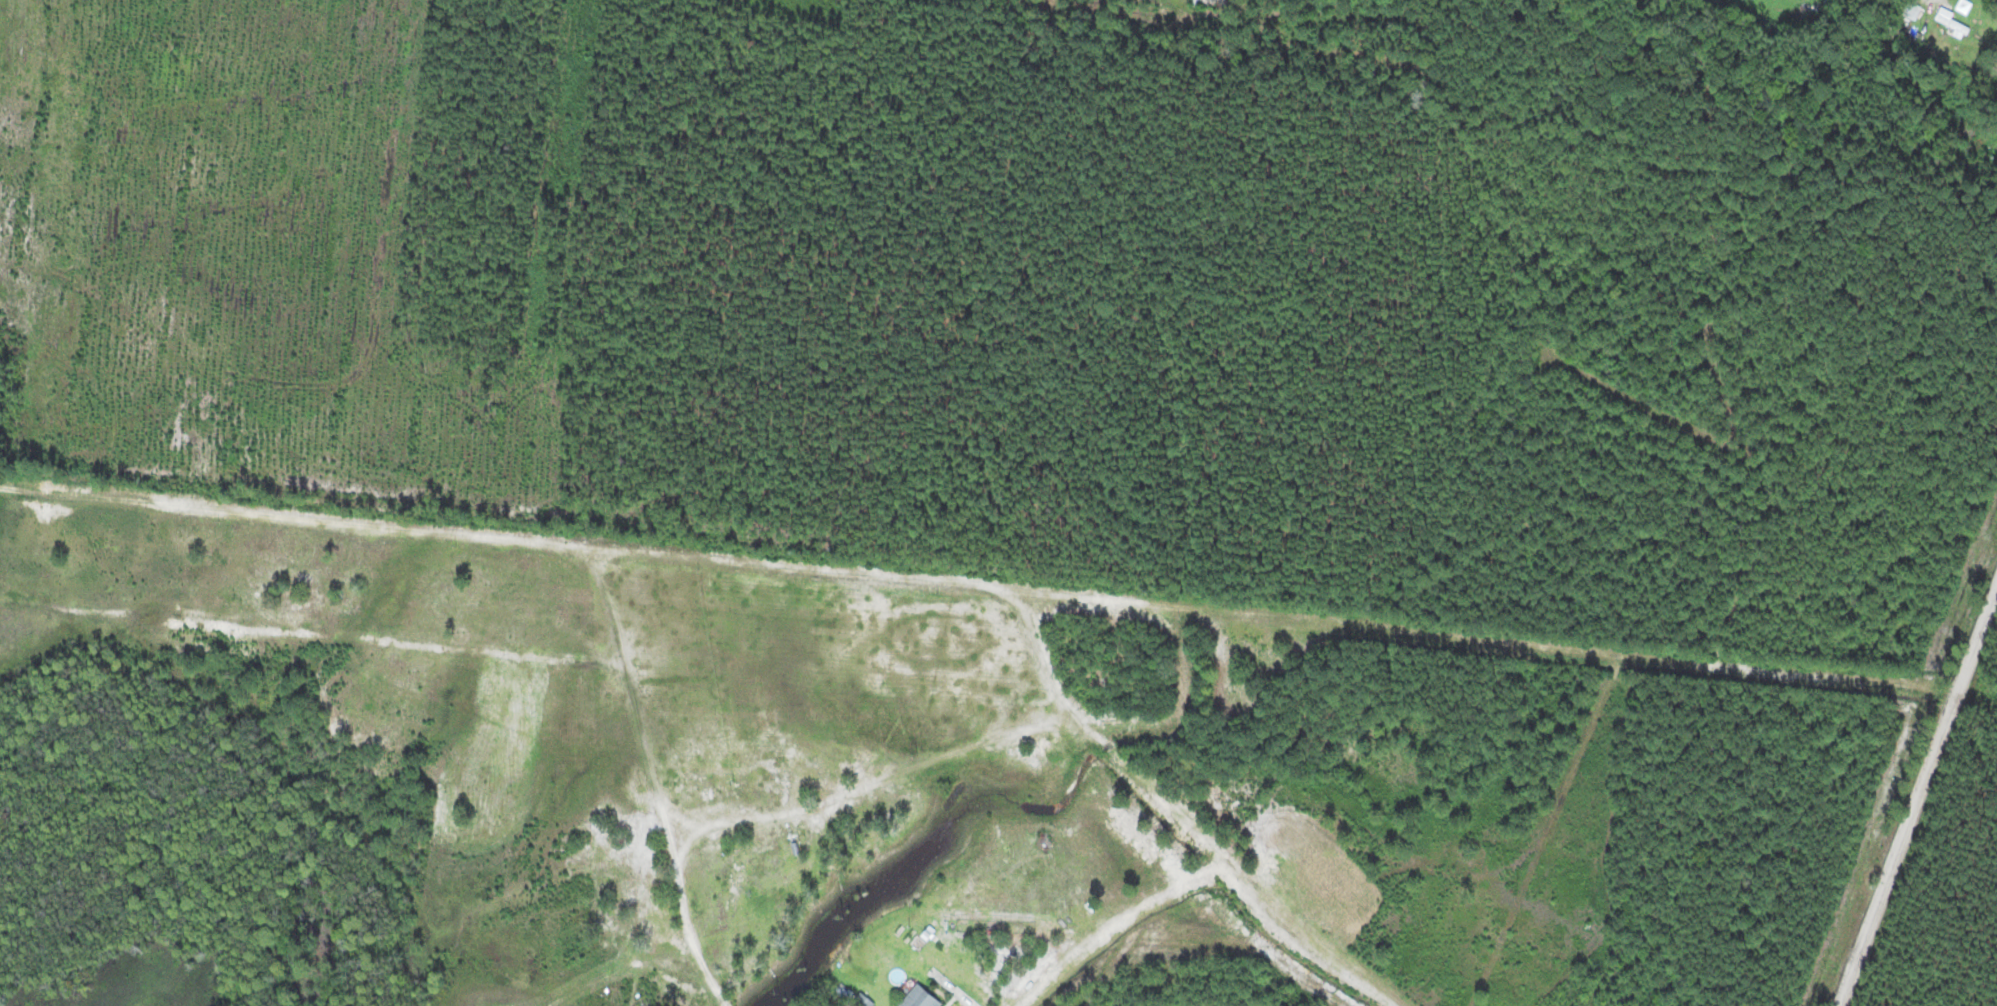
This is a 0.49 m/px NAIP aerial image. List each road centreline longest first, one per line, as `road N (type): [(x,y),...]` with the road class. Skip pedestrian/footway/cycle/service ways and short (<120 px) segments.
road 1 (residential): [(1841,1005),(1996,588)]

